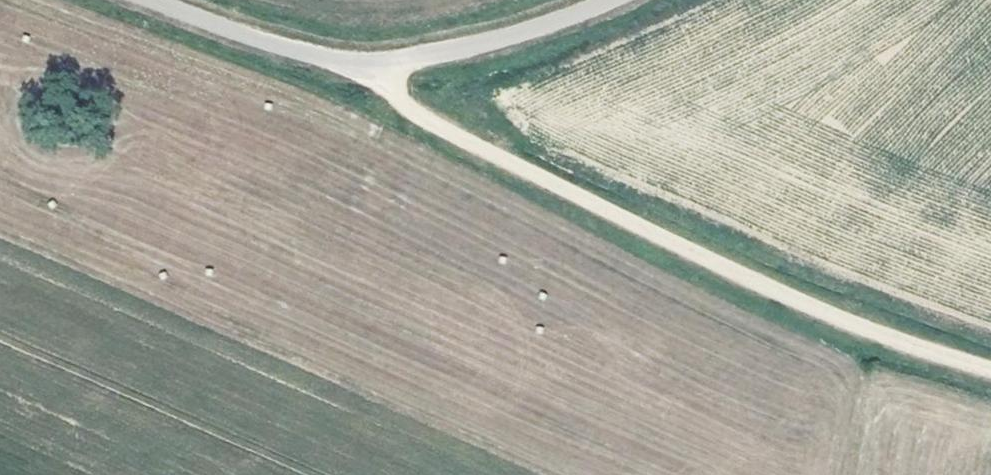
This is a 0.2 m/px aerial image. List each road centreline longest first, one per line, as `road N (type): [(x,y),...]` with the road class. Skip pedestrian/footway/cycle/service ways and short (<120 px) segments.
road 1 (track): [(140,0),(350,74),(421,122),(796,309),(990,379)]
road 2 (track): [(624,0),(515,38),(350,74)]

